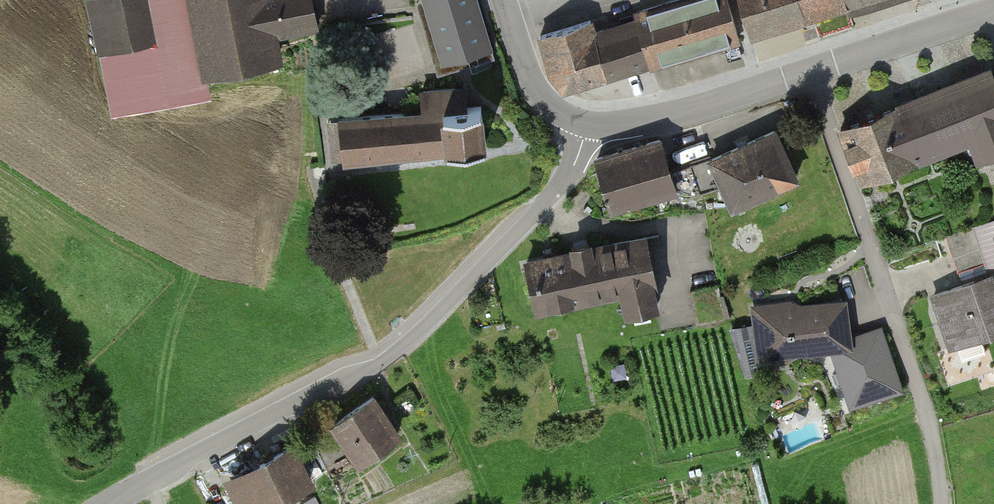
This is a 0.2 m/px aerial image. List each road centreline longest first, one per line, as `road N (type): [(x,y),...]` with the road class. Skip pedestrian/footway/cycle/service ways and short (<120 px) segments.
road 1 (unclassified): [(112,503),(379,360),(414,334),(557,191),(587,127)]
road 2 (tertiary): [(587,127),(668,117),(993,12)]
road 3 (tertiary): [(506,0),(534,86),(547,105),(587,127)]

